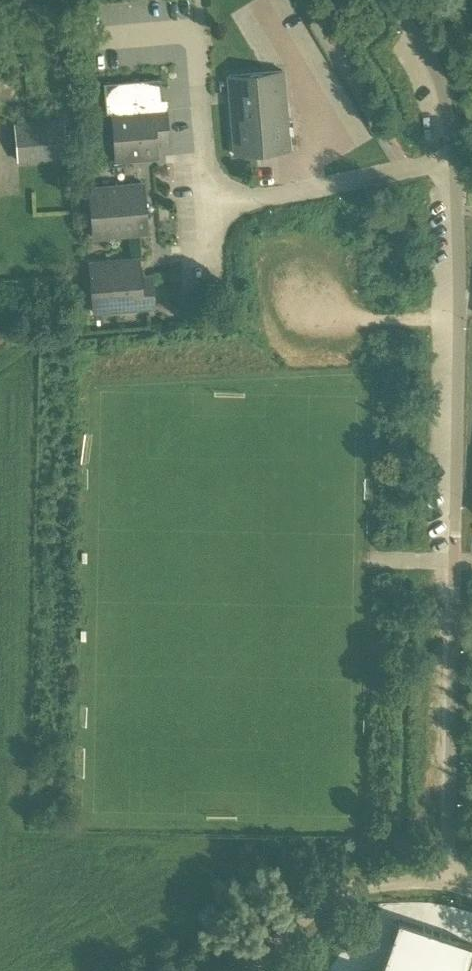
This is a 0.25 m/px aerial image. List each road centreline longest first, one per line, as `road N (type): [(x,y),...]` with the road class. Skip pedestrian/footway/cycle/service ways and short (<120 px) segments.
road 1 (unclassified): [(457,156),(461,321),(449,884)]
road 2 (unclassified): [(208,210),(457,156)]
road 3 (unclassified): [(256,970),(308,912),(343,891),(449,884)]
road 4 (unclassified): [(396,0),(432,60),(457,156)]
road 5 (unclassified): [(208,210),(197,64)]

